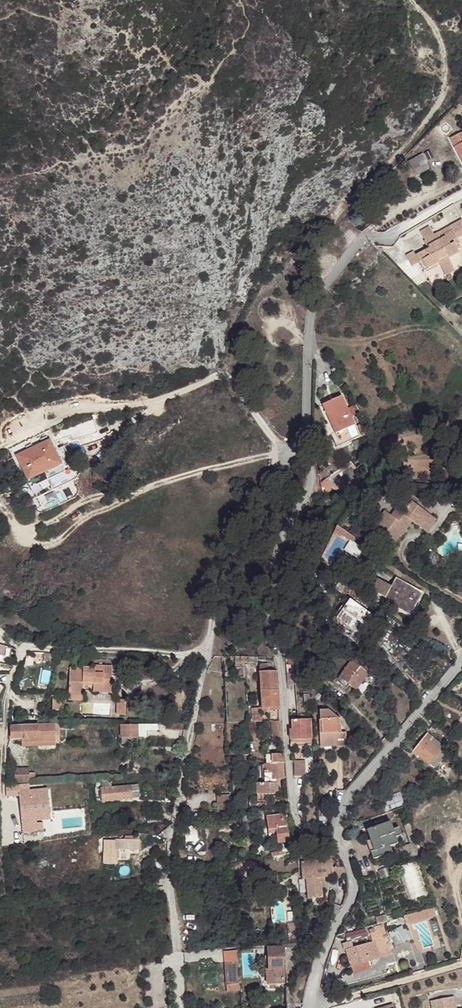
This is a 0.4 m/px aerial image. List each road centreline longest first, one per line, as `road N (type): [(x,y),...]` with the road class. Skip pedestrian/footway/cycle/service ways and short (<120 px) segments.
road 1 (track): [(284,449),(276,474),(224,545),(214,592),(169,872),(182,1007)]
road 2 (residential): [(340,850),(314,845),(297,827),(273,635),(278,551),(312,487),(299,464)]
road 3 (residential): [(340,850),(349,796),(461,660)]
road 4 (track): [(0,634),(19,646),(209,650)]
road 5 (residential): [(299,464),(312,310),(322,283)]
road 6 (residential): [(309,1007),(326,944),(354,892),(340,850)]

